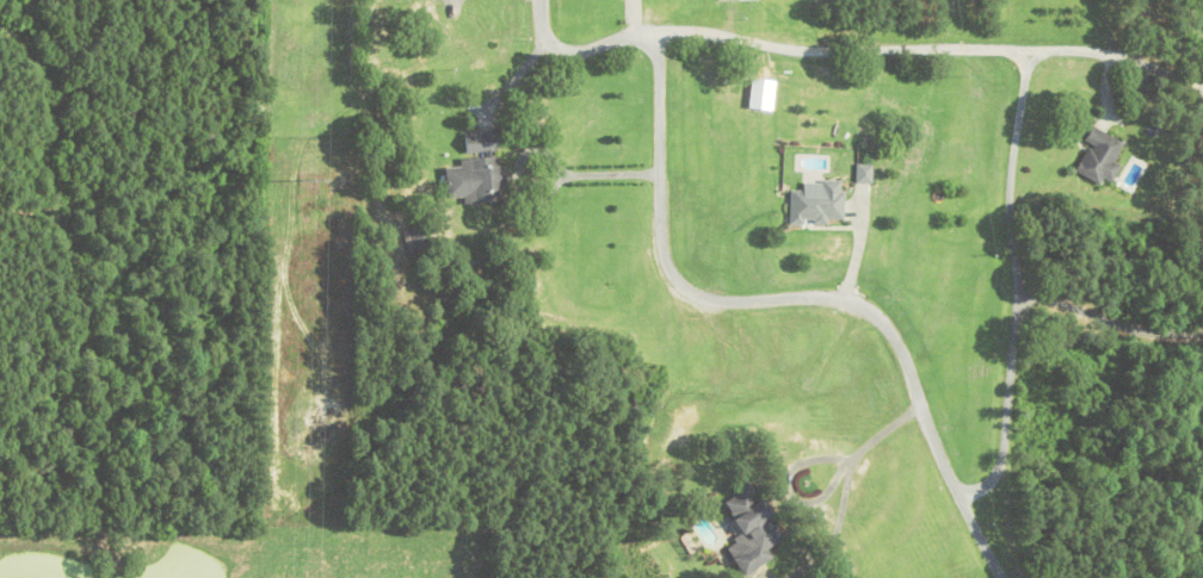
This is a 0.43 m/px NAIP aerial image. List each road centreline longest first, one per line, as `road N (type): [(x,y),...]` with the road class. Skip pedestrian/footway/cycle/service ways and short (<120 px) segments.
road 1 (residential): [(561,200),(555,0)]

